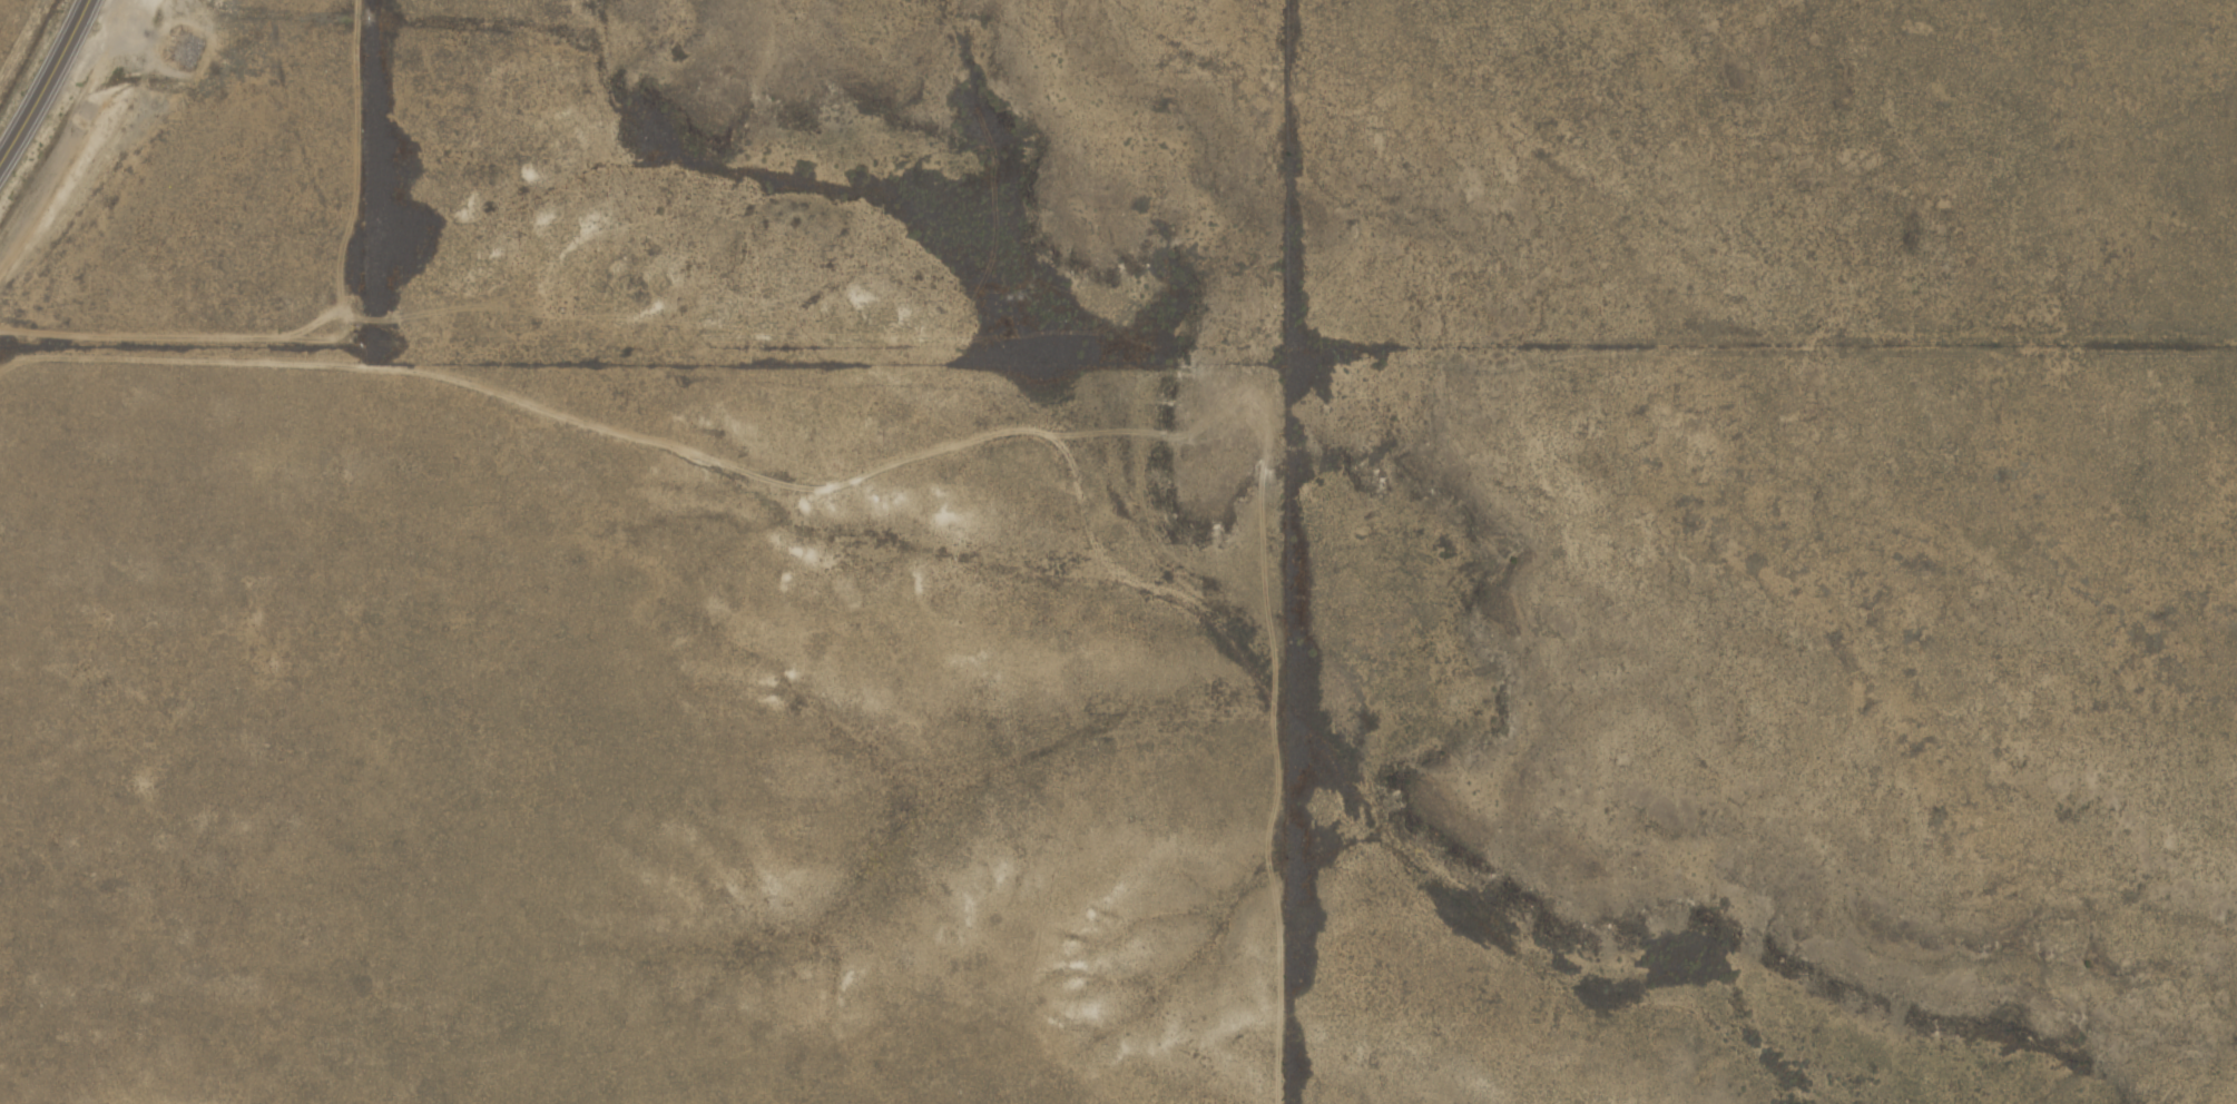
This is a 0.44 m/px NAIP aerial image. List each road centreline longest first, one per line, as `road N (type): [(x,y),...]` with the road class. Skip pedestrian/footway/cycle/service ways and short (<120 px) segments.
road 1 (secondary): [(74,0),(0,132)]

